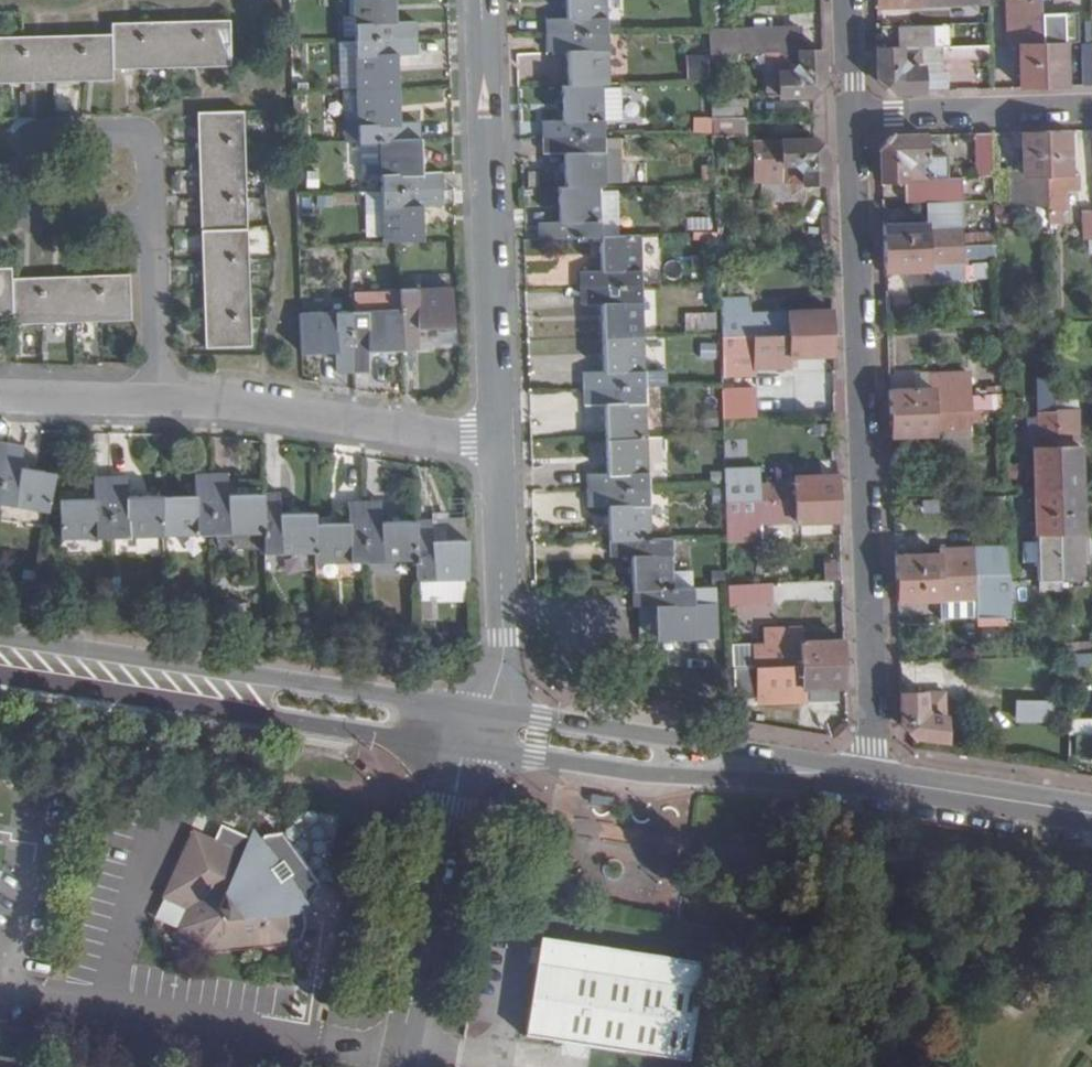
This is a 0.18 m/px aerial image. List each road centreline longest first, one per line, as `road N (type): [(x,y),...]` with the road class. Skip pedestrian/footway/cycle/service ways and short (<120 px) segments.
road 1 (residential): [(852,117),(876,780)]
road 2 (residential): [(498,437),(260,408),(0,397)]
road 3 (secondary): [(473,728),(0,659)]
road 4 (residential): [(482,0),(498,437)]
road 5 (secondary): [(876,780),(473,728)]
road 6 (residential): [(473,728),(402,1055)]
road 7 (residential): [(498,437),(504,648),(492,697),(473,728)]
road 8 (residential): [(852,117),(1091,107)]
road 9 (secondary): [(876,780),(1091,813)]

